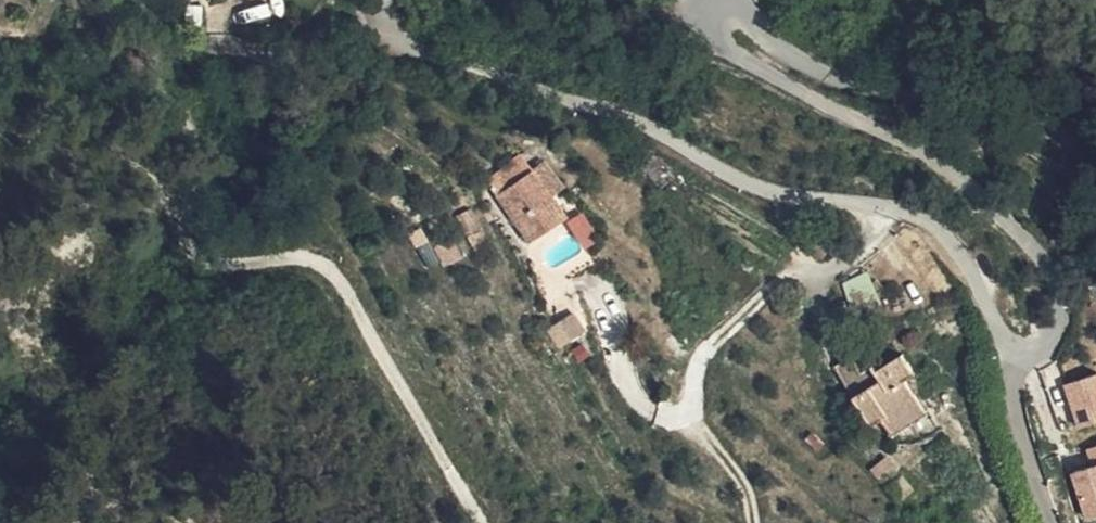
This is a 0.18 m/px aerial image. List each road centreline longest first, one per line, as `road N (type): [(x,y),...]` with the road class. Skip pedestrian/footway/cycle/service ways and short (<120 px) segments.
road 1 (residential): [(1095,164),(1017,120),(827,79),(774,47),(735,7),(714,10),(709,34),(729,53),(835,115),(921,153),(1034,254),(1058,294),(1053,331),(1030,354),(1017,352)]
road 2 (residential): [(1017,352),(947,239),(920,212),(767,192),(692,160),(626,118),(399,50),(385,32),(384,0)]
road 3 (track): [(399,50),(330,65),(196,67),(170,84),(175,116),(198,139),(183,221),(194,260),(225,272),(320,258),(335,272)]
road 4 (track): [(470,522),(335,272)]
road 5 (residential): [(1017,352),(1020,437),(1053,522)]

